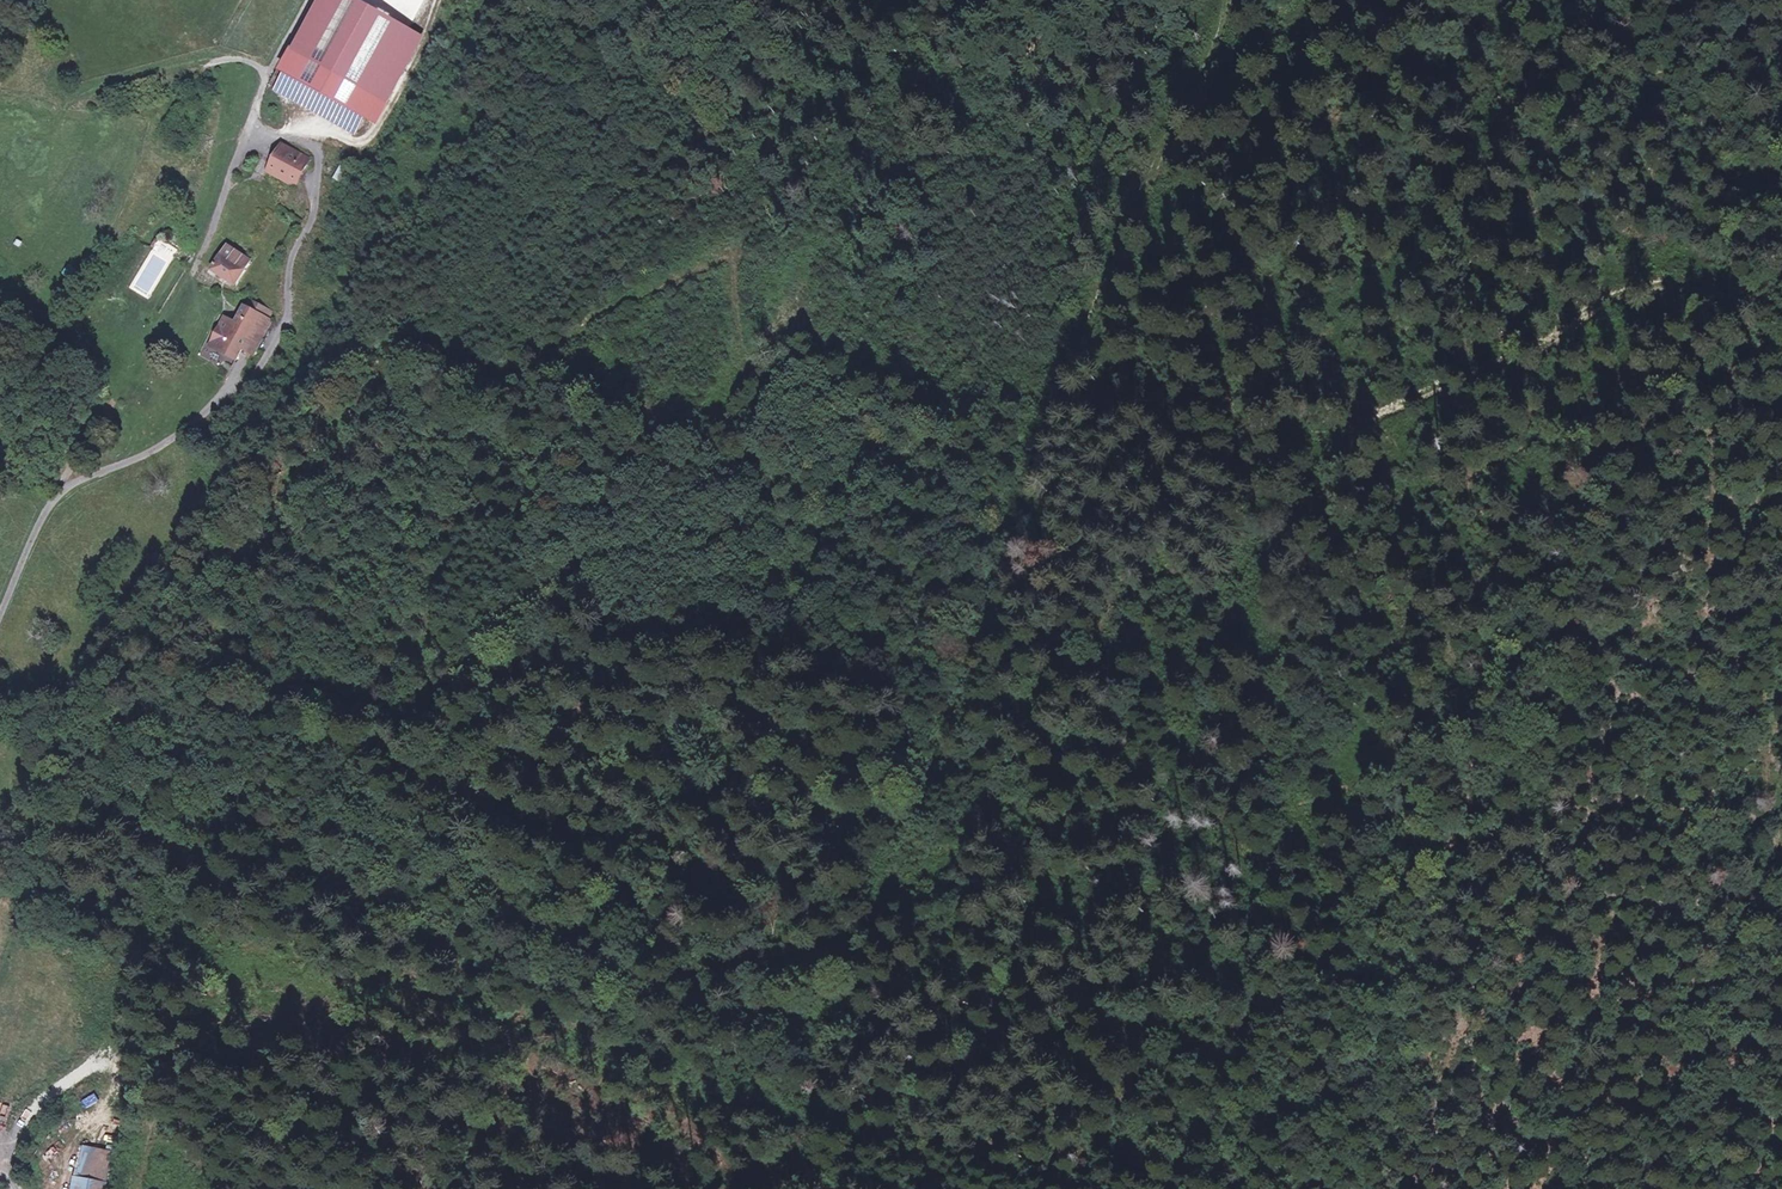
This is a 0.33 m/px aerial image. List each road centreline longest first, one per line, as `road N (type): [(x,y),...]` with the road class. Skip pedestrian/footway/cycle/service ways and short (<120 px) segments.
road 1 (track): [(1639,601),(1607,623),(1599,664),(1501,805),(1512,852),(1442,1087),(1402,1188)]
road 2 (unclassified): [(0,613),(58,494),(148,458),(209,417),(249,375),(287,325),(293,253),(315,203)]
road 3 (track): [(266,80),(250,63),(218,59),(91,89),(0,87)]

